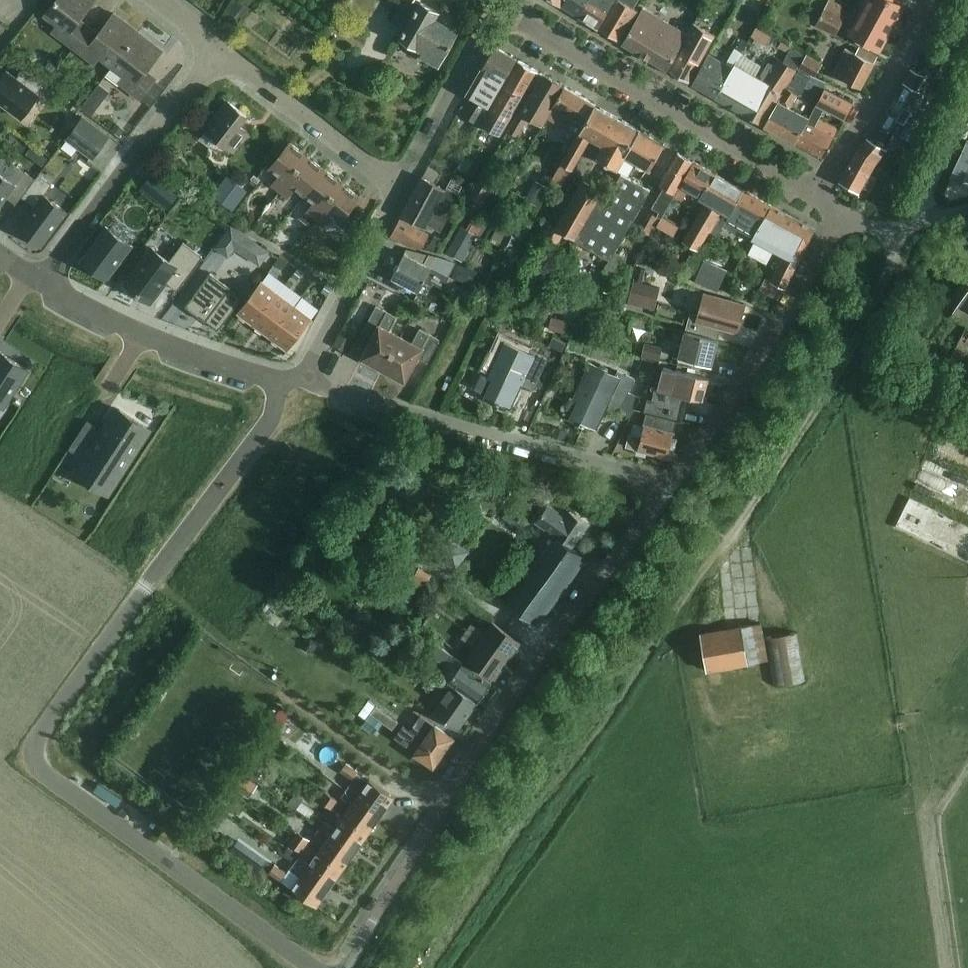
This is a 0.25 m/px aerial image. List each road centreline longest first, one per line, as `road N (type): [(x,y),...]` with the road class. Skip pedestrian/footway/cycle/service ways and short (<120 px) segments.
road 1 (residential): [(295,382),(37,728),(47,771),(306,967)]
road 2 (residential): [(344,967),(663,489)]
road 3 (unclassified): [(906,226),(835,378),(735,535),(745,610)]
road 4 (residential): [(312,374),(332,392),(634,472),(663,489)]
road 5 (residential): [(818,193),(516,15)]
road 6 (unclassified): [(663,489),(842,210)]
road 7 (residential): [(39,273),(52,267),(218,48)]
road 8 (residential): [(39,273),(54,290),(165,346),(248,376),(295,382)]
road 9 (residential): [(402,186),(218,48)]
road 10 (residential): [(818,193),(903,60),(931,0)]
road 11 (track): [(945,967),(925,830),(967,766)]
road 12 (residential): [(402,186),(483,39),(516,15)]
road 13 (residential): [(312,374),(402,186)]
road 14 (unclassified): [(906,226),(920,213),(967,114)]

